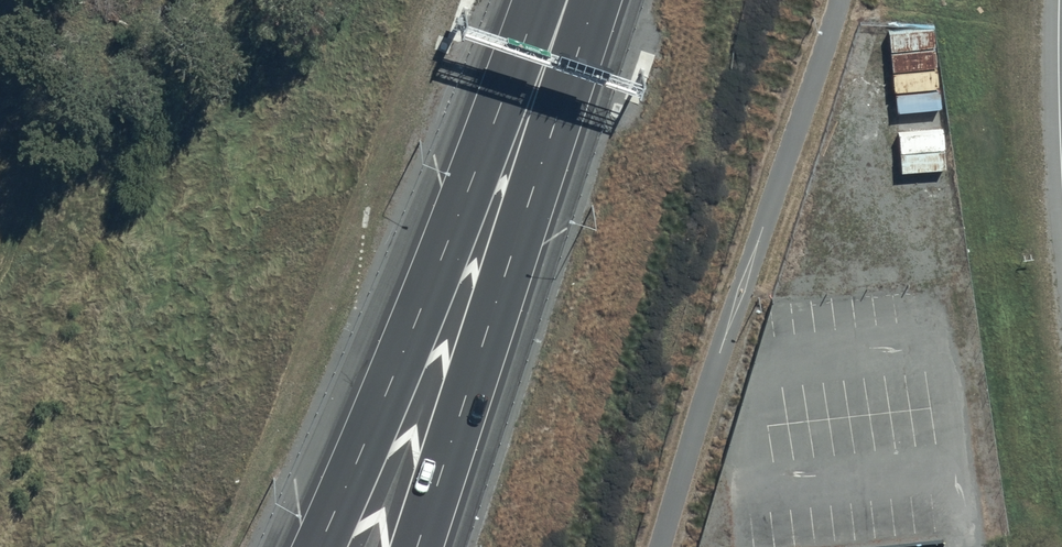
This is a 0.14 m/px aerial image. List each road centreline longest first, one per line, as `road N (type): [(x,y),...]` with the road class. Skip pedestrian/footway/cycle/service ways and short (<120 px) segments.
road 1 (motorway): [(539,0),(439,264),(317,546)]
road 2 (motorway): [(599,0),(417,546)]

